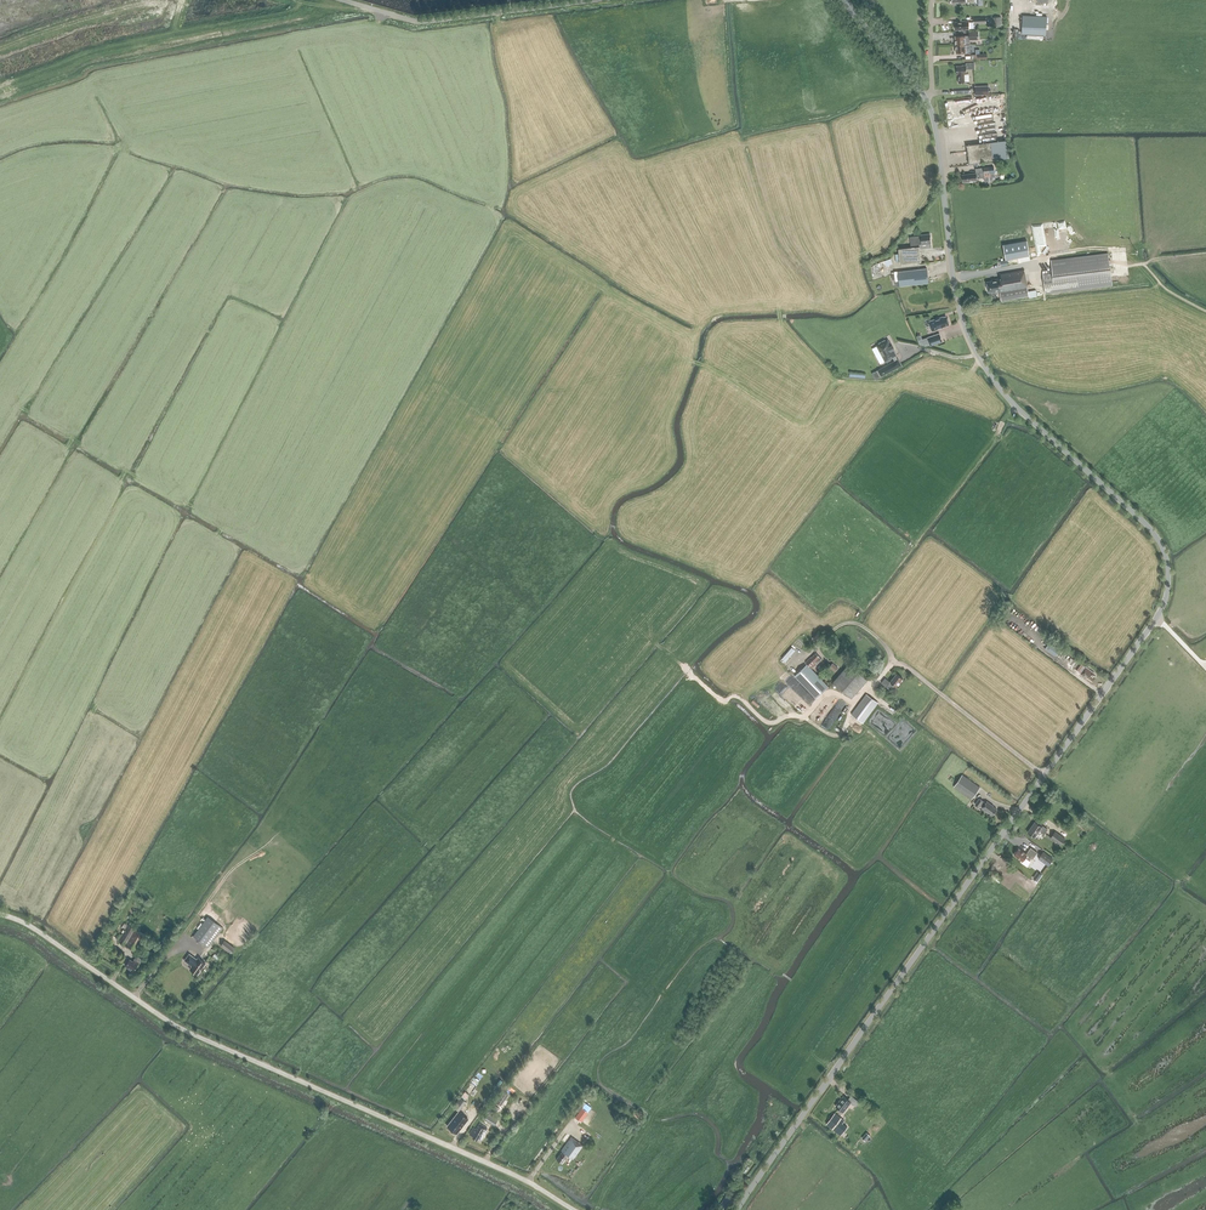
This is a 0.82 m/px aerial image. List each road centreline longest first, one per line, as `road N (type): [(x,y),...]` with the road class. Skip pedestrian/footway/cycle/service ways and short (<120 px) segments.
road 1 (tertiary): [(738,1209),(1158,615),(1167,590),(1166,556),(1151,528),(1018,407),(970,342),(926,98)]
road 2 (unclassified): [(0,914),(203,1039),(510,1173),(575,1209)]
road 3 (residential): [(595,0),(417,22),(341,0)]
road 4 (tertiary): [(926,98),(847,0)]

